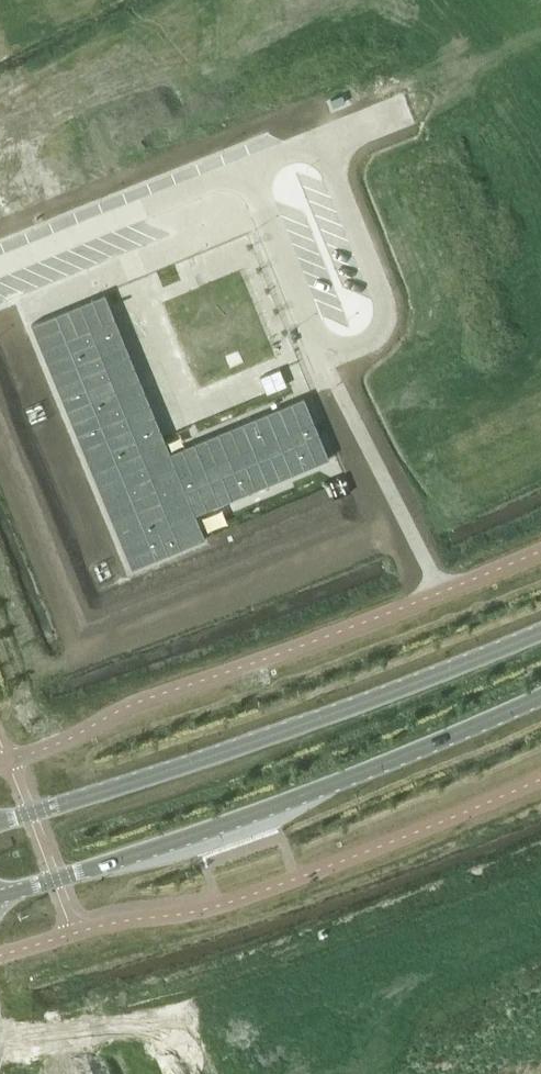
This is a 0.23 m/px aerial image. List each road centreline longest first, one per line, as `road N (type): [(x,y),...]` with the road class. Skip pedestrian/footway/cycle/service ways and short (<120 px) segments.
road 1 (secondary): [(0,893),(274,806),(540,694)]
road 2 (secondary): [(540,633),(394,694),(0,824)]

